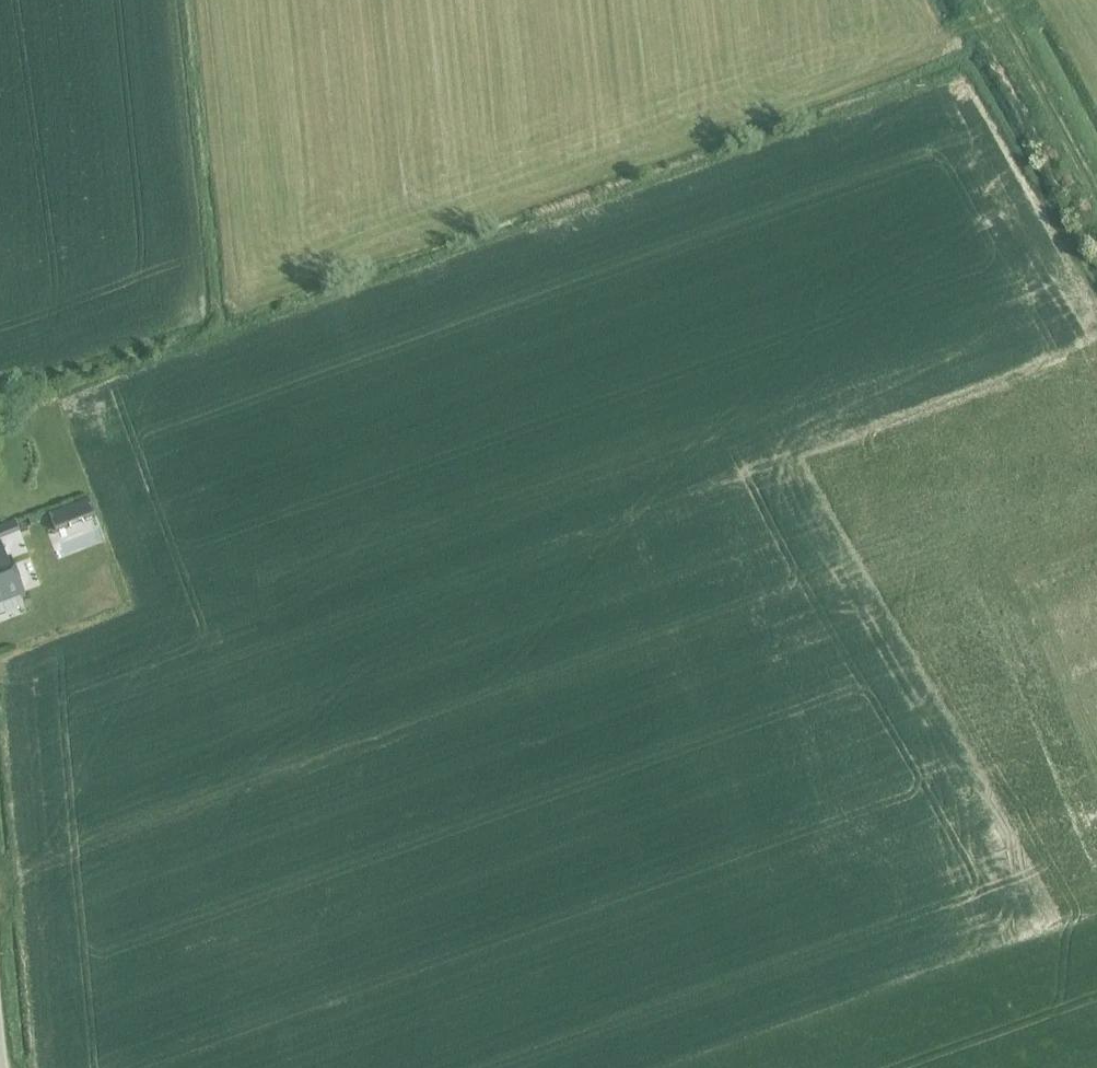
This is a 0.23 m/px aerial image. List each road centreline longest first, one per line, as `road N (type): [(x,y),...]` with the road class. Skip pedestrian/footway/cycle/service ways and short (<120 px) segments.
road 1 (track): [(991,0),(1096,188)]

